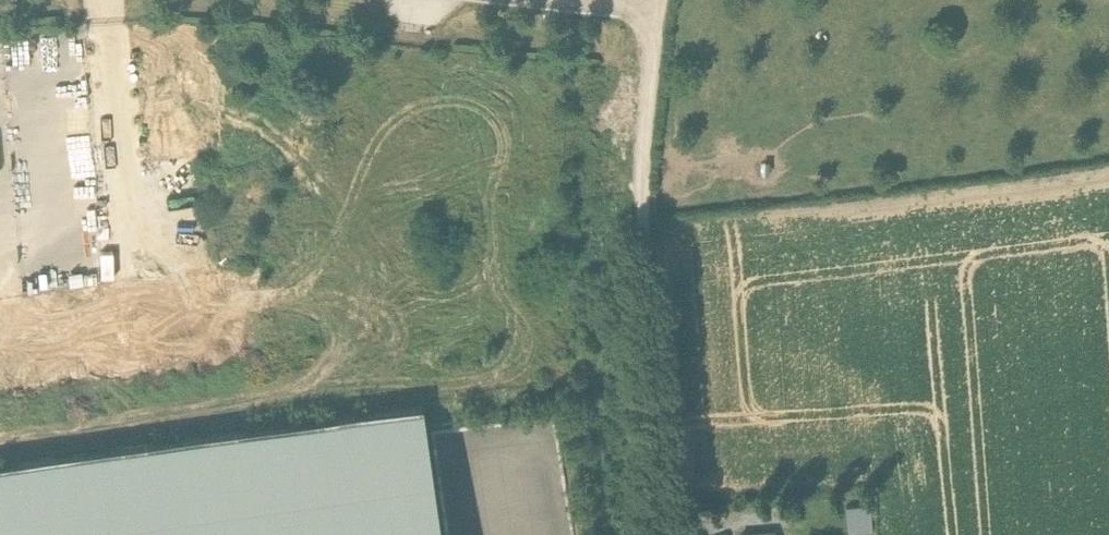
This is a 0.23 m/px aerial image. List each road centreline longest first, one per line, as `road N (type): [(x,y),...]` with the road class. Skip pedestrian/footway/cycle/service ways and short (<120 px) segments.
road 1 (track): [(665,534),(641,159),(660,0)]

